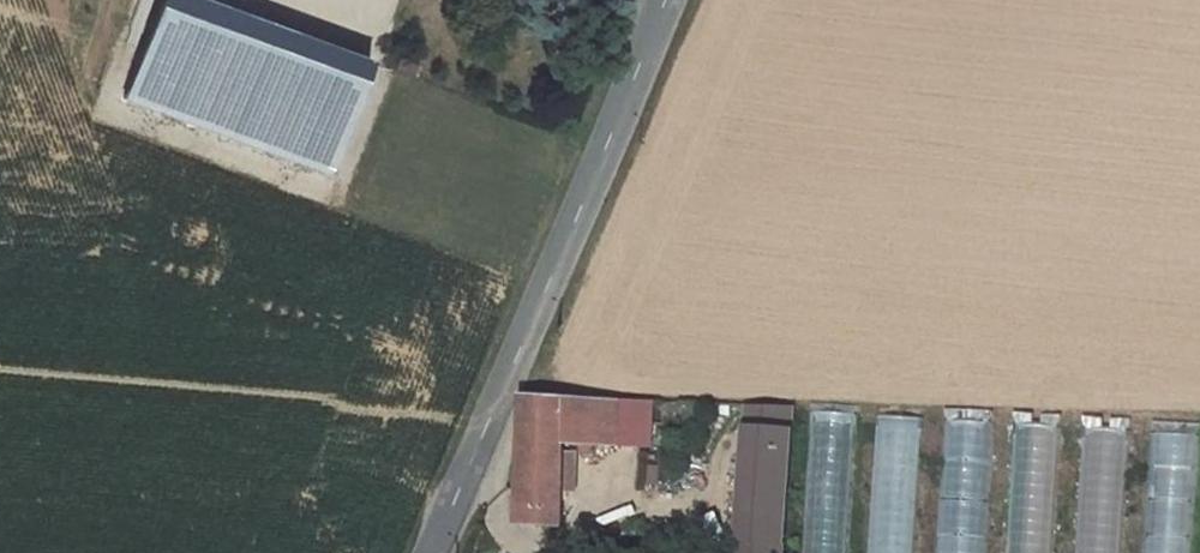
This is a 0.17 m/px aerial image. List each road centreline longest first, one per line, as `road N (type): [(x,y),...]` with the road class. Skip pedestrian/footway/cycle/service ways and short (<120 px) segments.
road 1 (tertiary): [(429,552),(667,0)]

